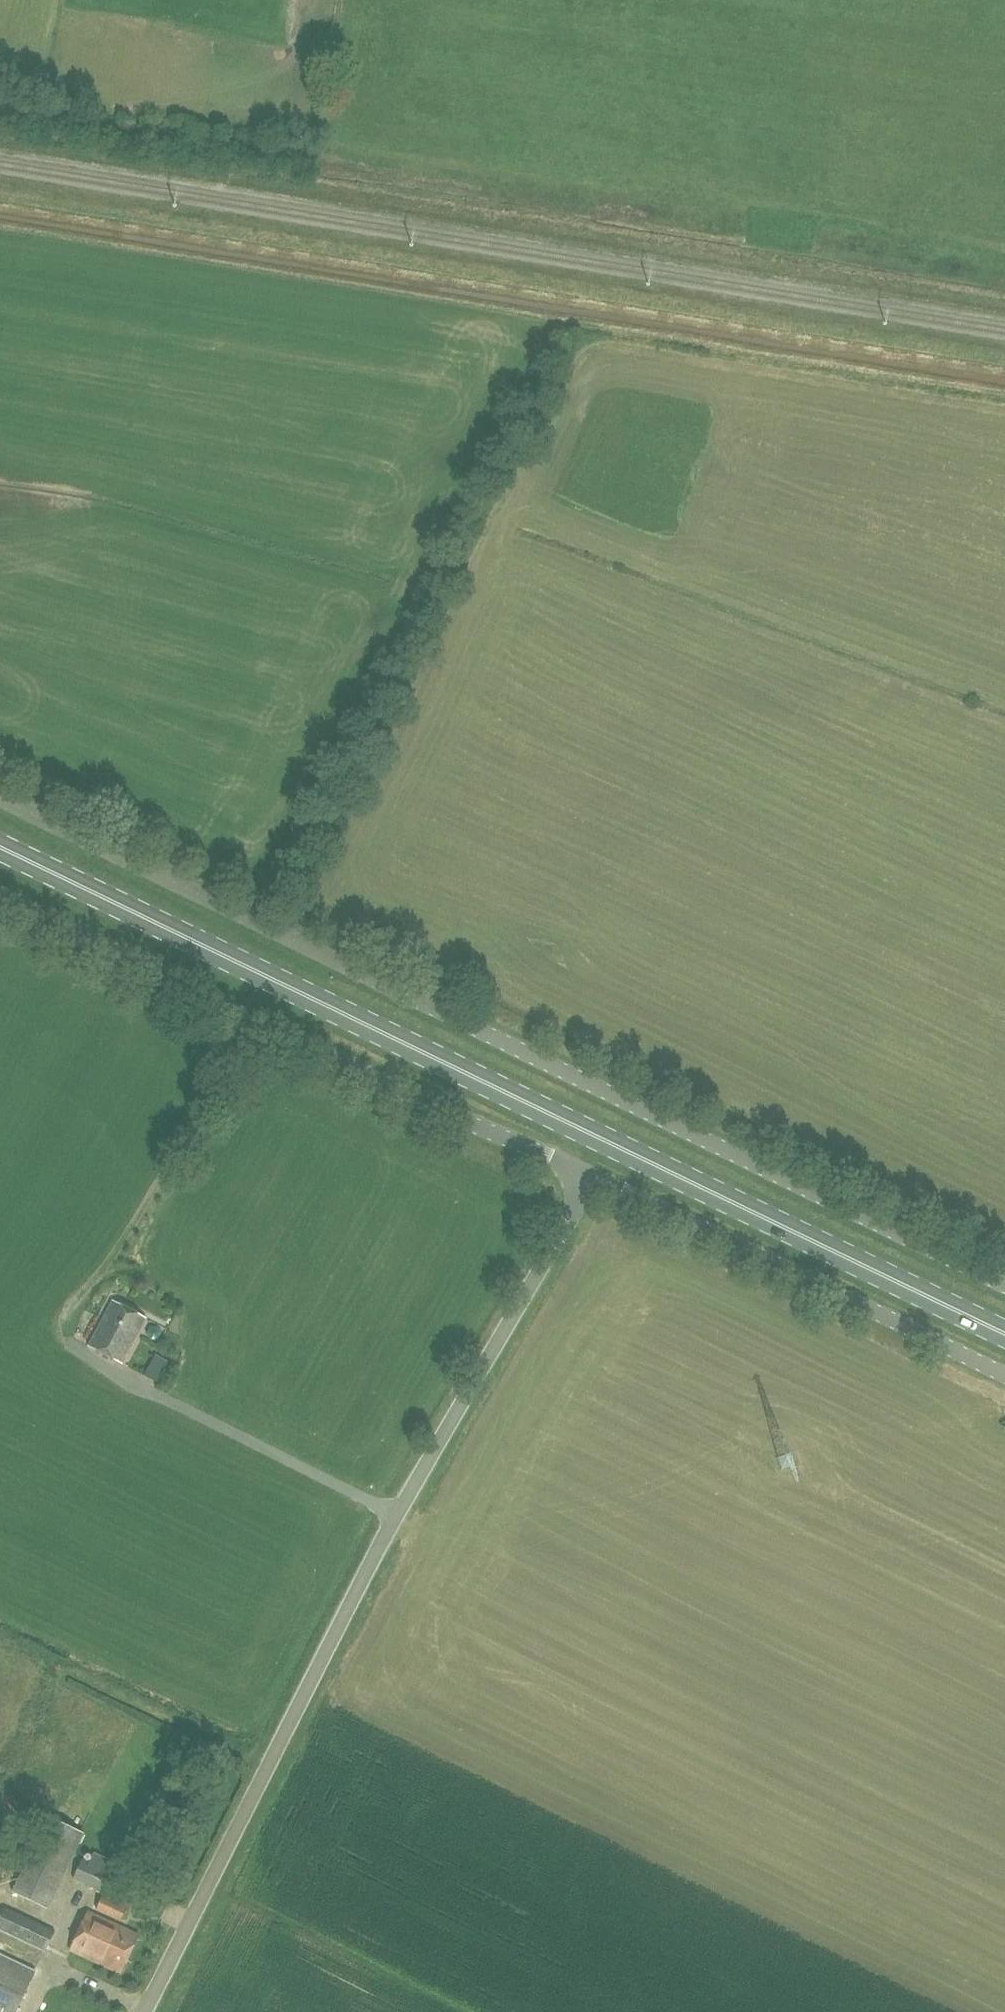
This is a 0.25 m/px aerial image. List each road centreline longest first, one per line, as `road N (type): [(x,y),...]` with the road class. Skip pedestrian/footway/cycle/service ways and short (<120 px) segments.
road 1 (unclassified): [(1004,1290),(0,799)]
road 2 (primary): [(1004,1334),(0,848)]
road 3 (unclassified): [(145,2011),(376,1555),(589,1176)]
road 4 (unclassified): [(589,1176),(0,898)]
road 5 (unclassified): [(1004,1376),(589,1176)]

